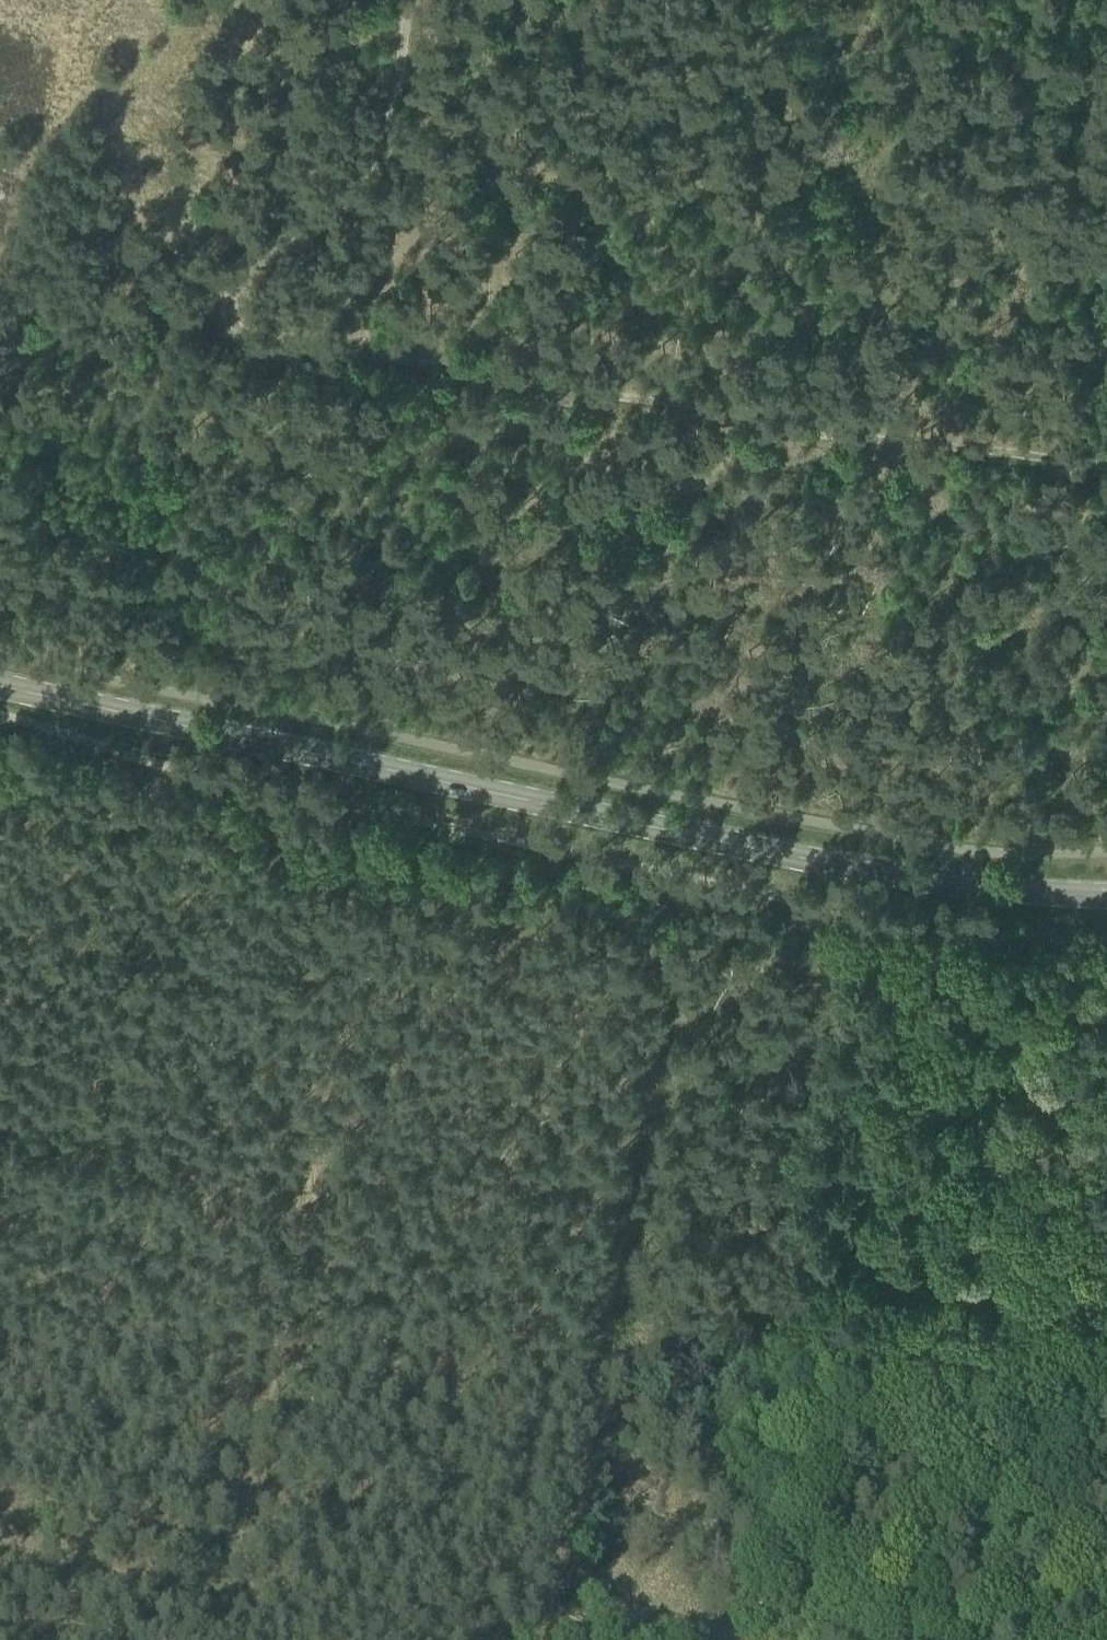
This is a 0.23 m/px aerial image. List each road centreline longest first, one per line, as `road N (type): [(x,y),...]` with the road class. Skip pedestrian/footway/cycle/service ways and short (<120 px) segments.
road 1 (track): [(439,0),(414,105),(220,299),(220,328),(1106,469)]
road 2 (secondary): [(1106,898),(872,878),(0,687)]
road 3 (track): [(194,1617),(0,1569)]

